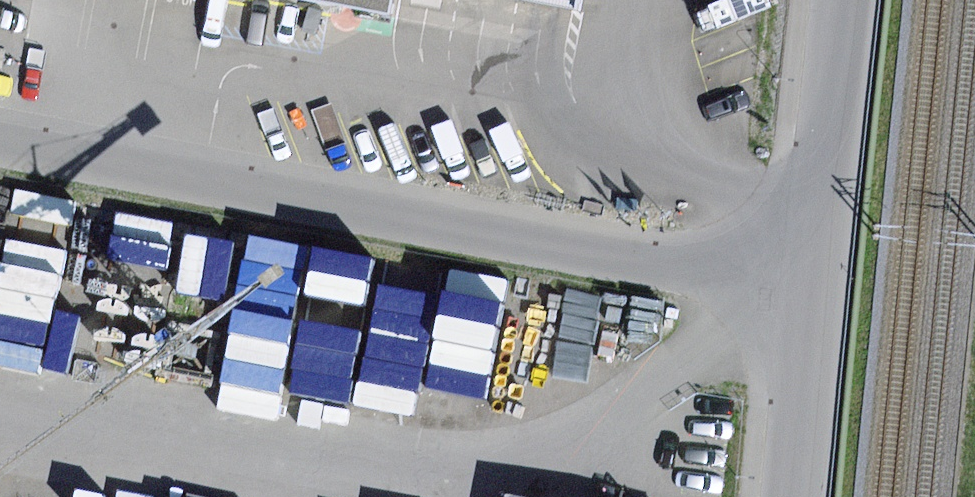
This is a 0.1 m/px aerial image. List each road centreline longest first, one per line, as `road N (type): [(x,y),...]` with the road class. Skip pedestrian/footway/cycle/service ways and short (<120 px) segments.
road 1 (unclassified): [(819,292),(0,142)]
road 2 (unclassified): [(852,0),(819,292)]
road 3 (unclassified): [(819,292),(799,496)]

